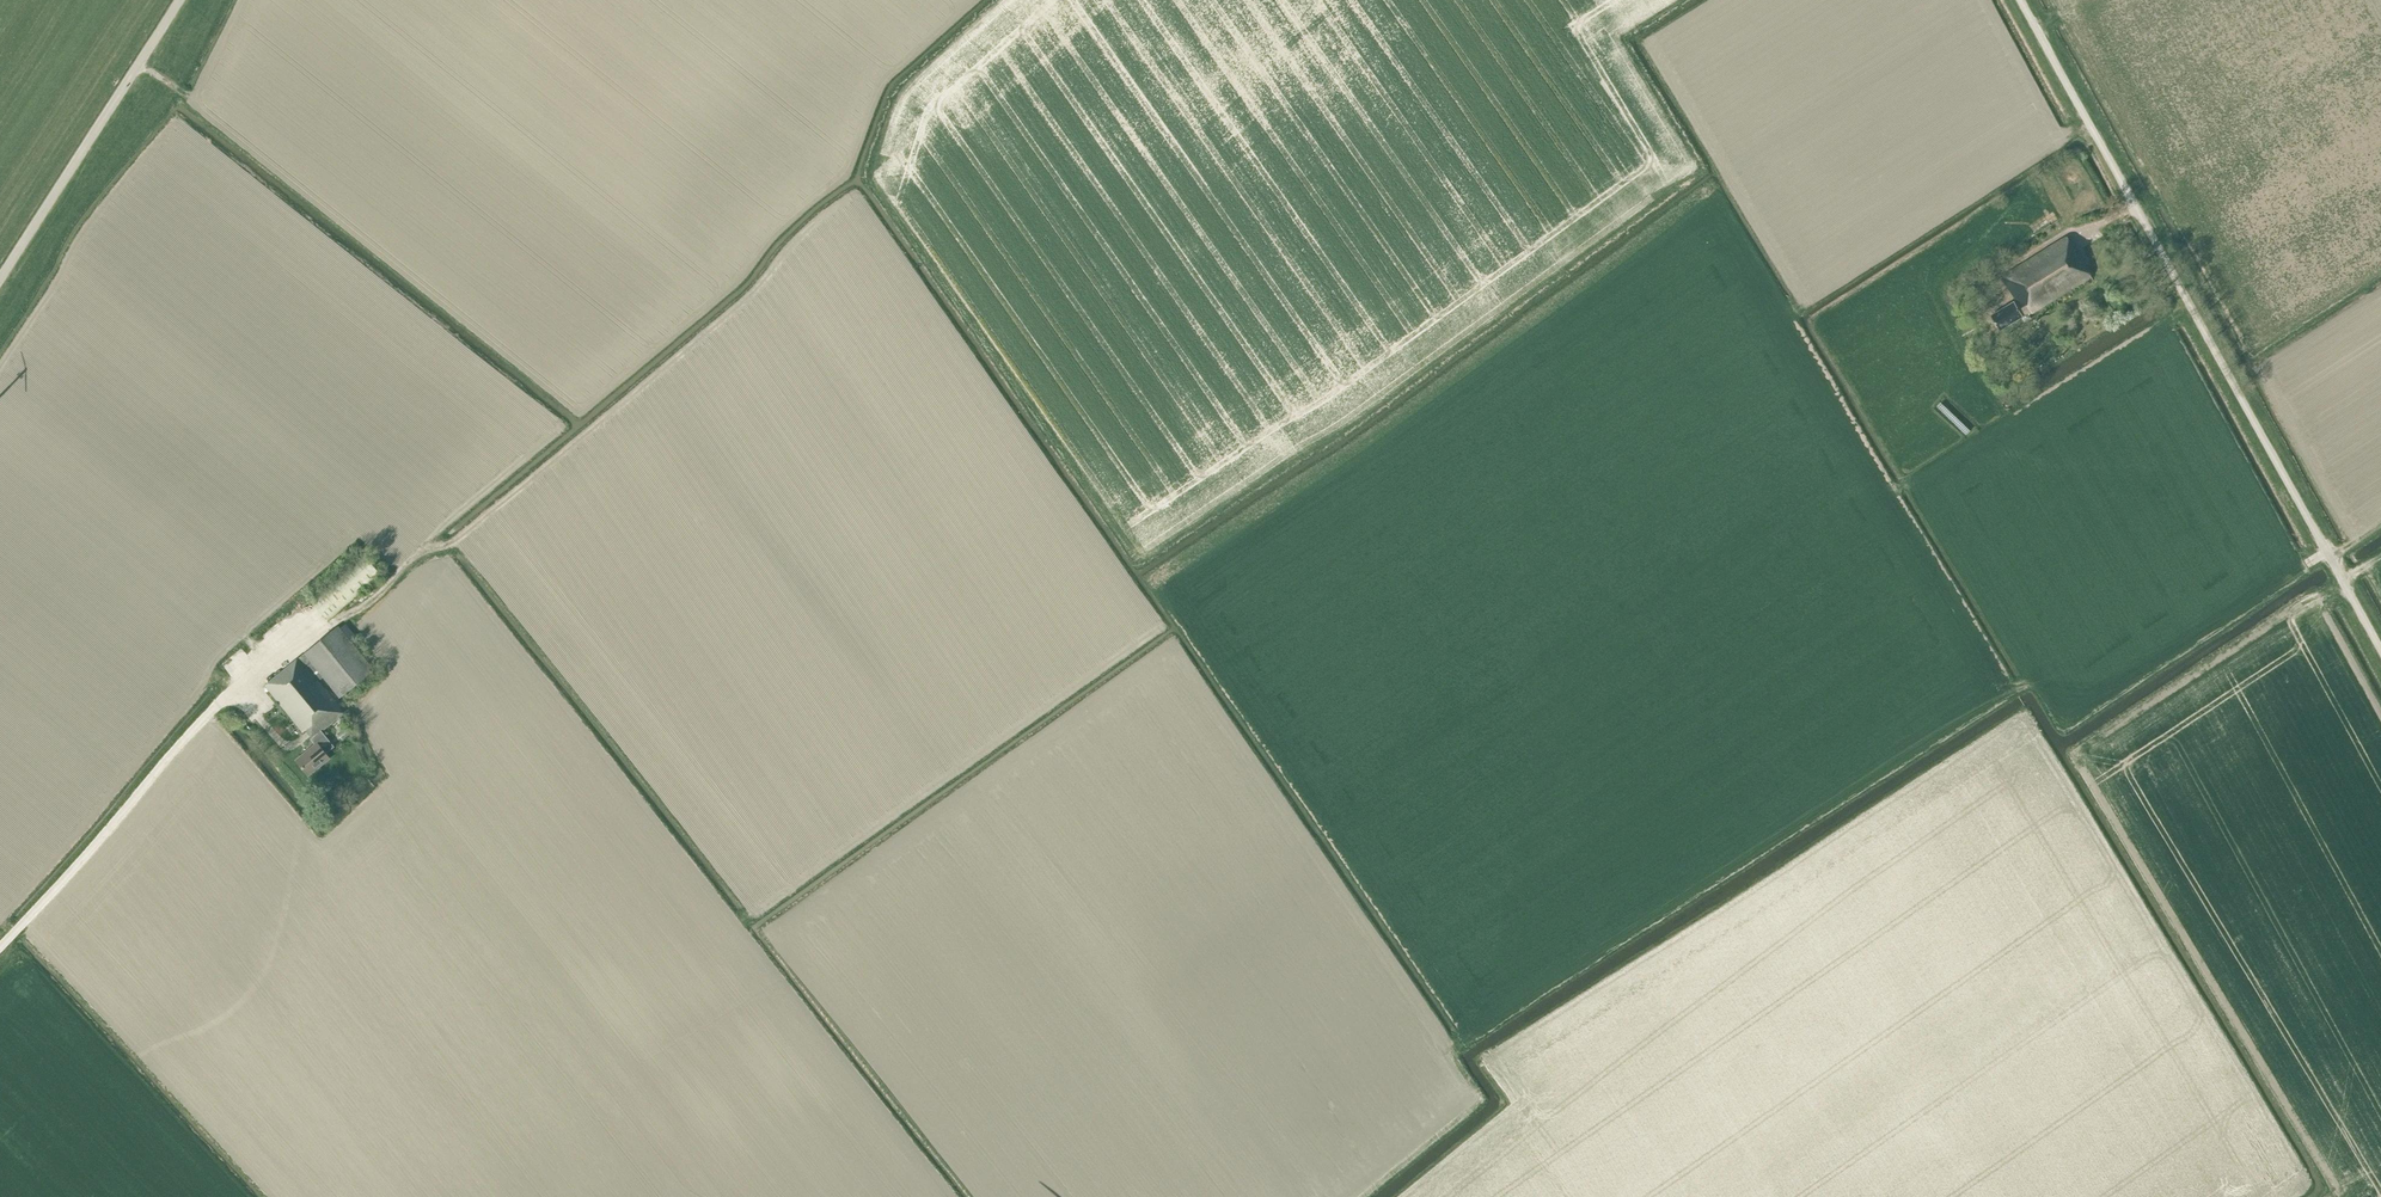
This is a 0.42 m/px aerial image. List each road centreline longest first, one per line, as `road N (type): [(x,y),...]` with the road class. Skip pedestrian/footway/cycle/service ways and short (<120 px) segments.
road 1 (track): [(1365,1196),(1480,1099),(1450,1056),(2033,680),(2065,727),(2330,558)]
road 2 (unclassified): [(2380,650),(2023,0)]
road 3 (unclassified): [(0,278),(178,0)]

